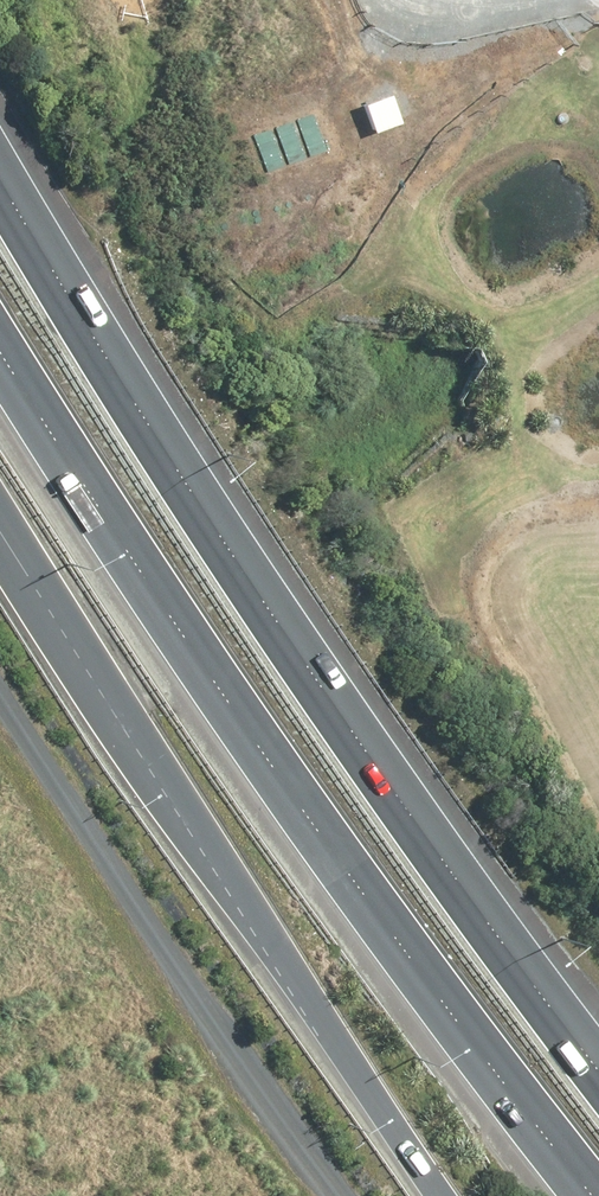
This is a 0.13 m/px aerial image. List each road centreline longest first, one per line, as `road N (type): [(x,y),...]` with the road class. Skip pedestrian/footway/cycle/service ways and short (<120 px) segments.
road 1 (motorway): [(0,197),(213,546),(598,1087)]
road 2 (motorway): [(580,1195),(333,864),(0,361)]
road 3 (motorway): [(436,1195),(0,533)]

